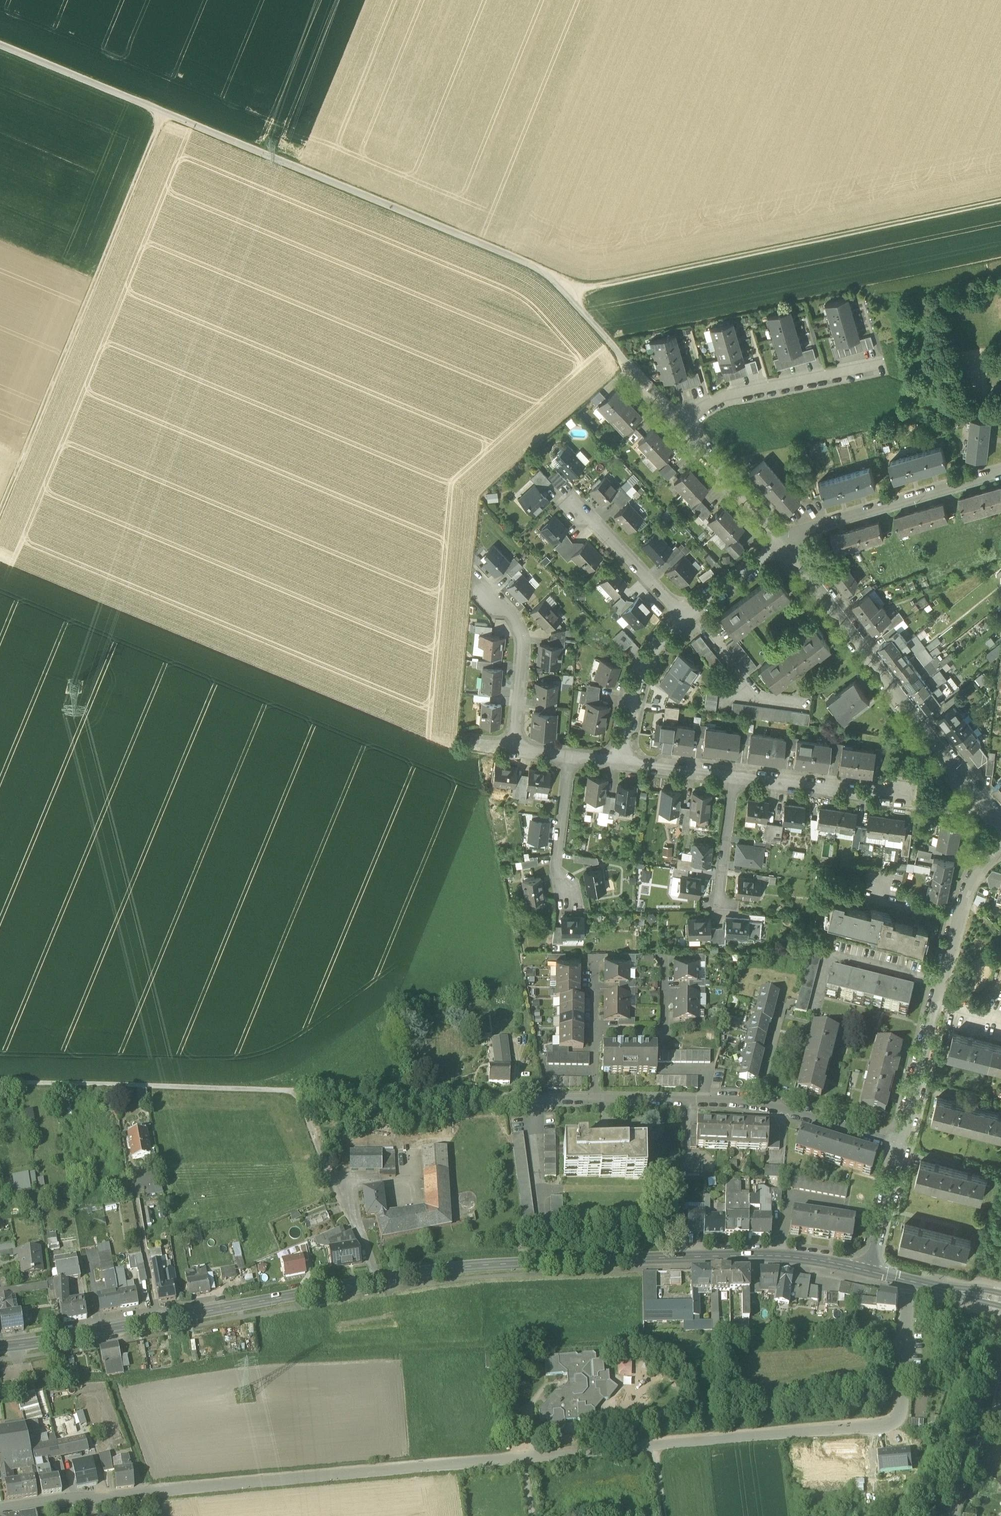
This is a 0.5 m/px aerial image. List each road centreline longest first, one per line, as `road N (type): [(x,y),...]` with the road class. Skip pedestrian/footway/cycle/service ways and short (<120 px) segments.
road 1 (residential): [(0,1508),(900,1423),(912,1281)]
road 2 (secondary): [(0,1347),(445,1269),(789,1256),(870,1271)]
road 3 (track): [(625,359),(538,265),(0,44)]
road 4 (track): [(0,1084),(507,1097)]
road 5 (track): [(1000,202),(565,293)]
road 6 (track): [(0,511),(164,111)]
road 7 (residential): [(780,544),(1000,819)]
road 8 (residential): [(902,1148),(957,914),(973,872),(1000,848)]
road 9 (residential): [(594,1099),(753,1103),(902,1148)]
road 10 (residential): [(780,544),(821,523),(1000,470)]
road 11 (residential): [(676,422),(726,394),(879,364)]
road 12 (residential): [(514,750),(522,639),(512,616),(483,587)]
road 13 (residential): [(686,620),(573,500)]
road 14 (residential): [(895,796),(732,774)]
road 15 (residential): [(686,620),(654,649),(629,703),(623,761)]
road 16 (residential): [(676,422),(780,544)]
road 17 (residential): [(571,757),(556,866),(571,903)]
road 18 (residential): [(593,1033),(664,1034),(665,959)]
road 19 (residential): [(732,774),(718,904)]
road 20 (residential): [(870,1271),(902,1148)]
road 21 (residential): [(780,544),(686,620)]

